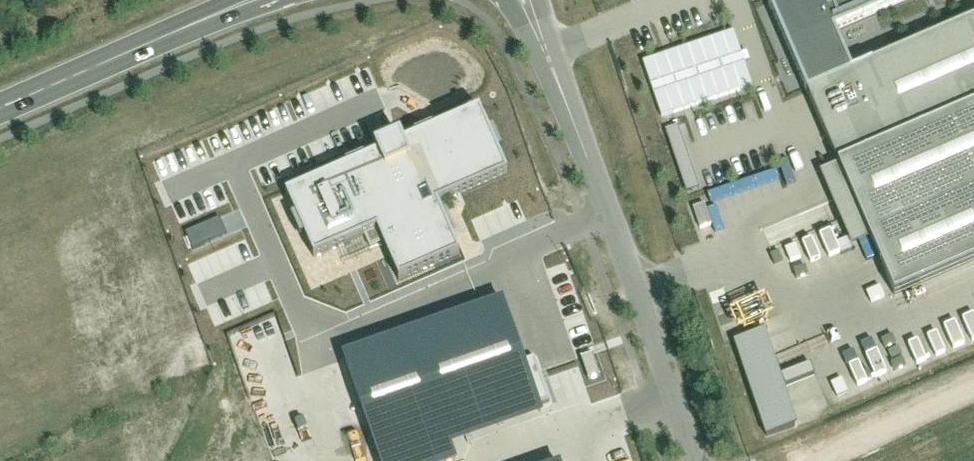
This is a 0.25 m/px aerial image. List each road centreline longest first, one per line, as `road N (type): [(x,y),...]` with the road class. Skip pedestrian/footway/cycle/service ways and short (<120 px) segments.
road 1 (unclassified): [(535,0),(698,460)]
road 2 (primary): [(260,0),(0,114)]

